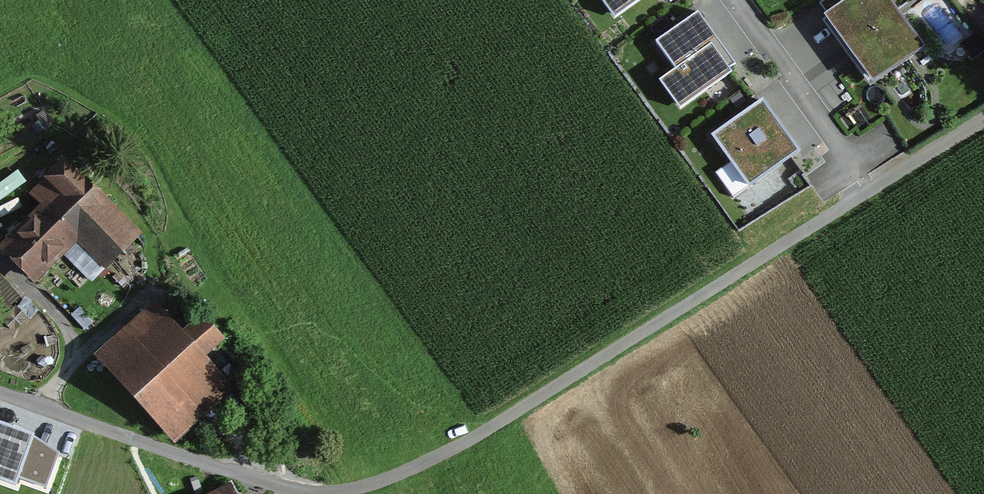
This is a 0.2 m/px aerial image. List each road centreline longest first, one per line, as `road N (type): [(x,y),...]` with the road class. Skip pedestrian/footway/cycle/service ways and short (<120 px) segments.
road 1 (residential): [(327,493),(429,461),(535,401),(983,118)]
road 2 (residential): [(0,394),(257,481),(323,493)]
road 3 (residential): [(854,161),(733,0)]
road 4 (track): [(39,408),(75,351),(61,320),(0,250)]

